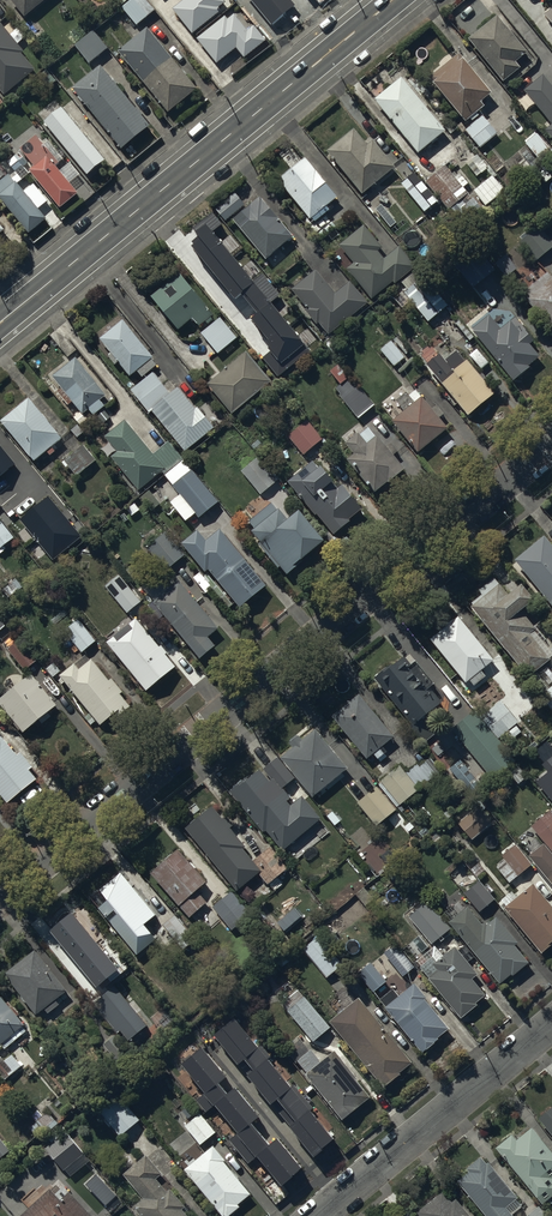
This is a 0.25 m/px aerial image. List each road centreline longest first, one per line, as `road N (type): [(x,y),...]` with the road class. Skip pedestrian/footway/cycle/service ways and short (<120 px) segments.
road 1 (residential): [(551,444),(0,895)]
road 2 (secondary): [(395,0),(0,324)]
road 3 (residential): [(551,1026),(319,1215)]

